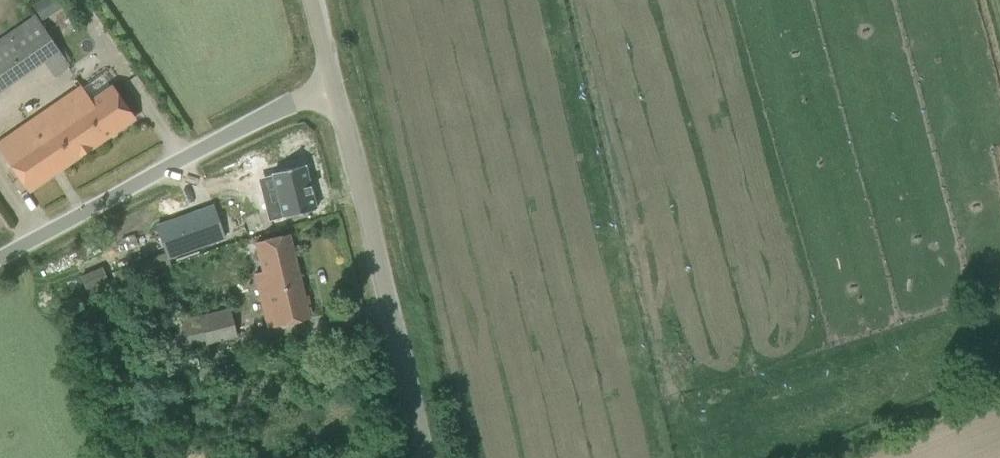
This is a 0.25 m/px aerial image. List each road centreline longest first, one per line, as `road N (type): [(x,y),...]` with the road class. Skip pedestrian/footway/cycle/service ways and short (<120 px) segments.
road 1 (unclassified): [(0,258),(237,132),(338,96)]
road 2 (unclassified): [(429,457),(338,96)]
road 3 (track): [(835,457),(999,382)]

